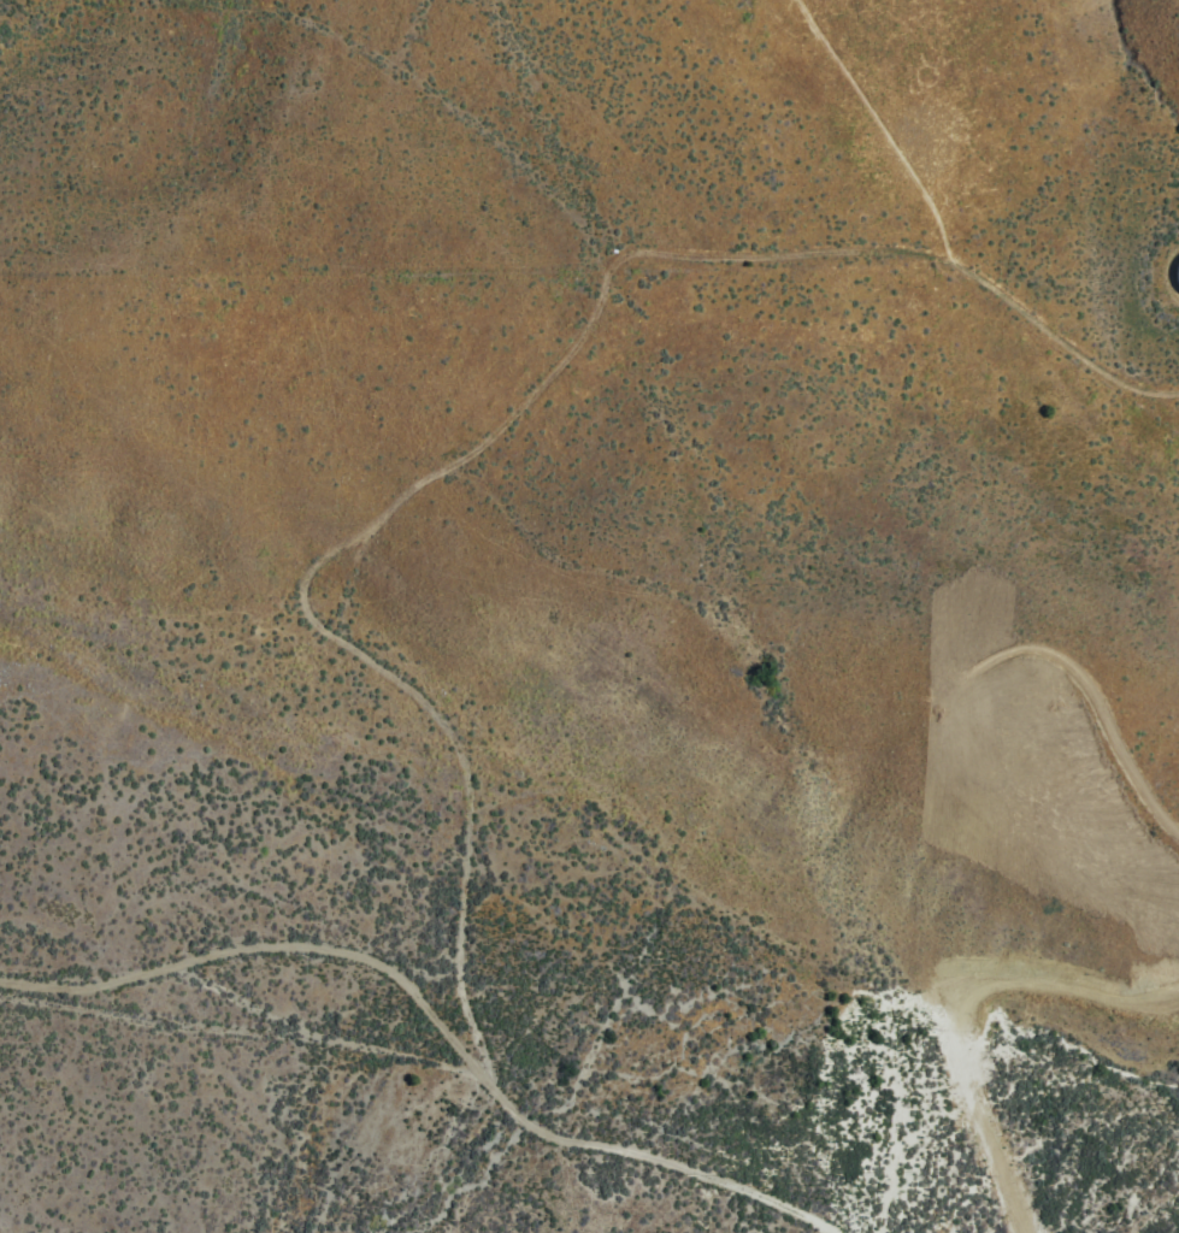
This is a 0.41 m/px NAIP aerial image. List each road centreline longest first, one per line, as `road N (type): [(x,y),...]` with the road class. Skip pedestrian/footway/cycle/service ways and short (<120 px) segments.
road 1 (track): [(1178,394),(1155,396),(1104,379),(973,275),(921,254),(627,252),(607,271),(576,346),(532,396),(481,446),(405,491),(348,547),(311,565),(299,591),(308,623),(373,661),(458,743),(468,792),(459,999),(482,1052),(484,1084)]
road 2 (track): [(0,984),(87,992),(254,952),(305,949),(359,958),(400,983),(484,1084),(543,1139),(661,1163),(809,1216),(832,1232)]

